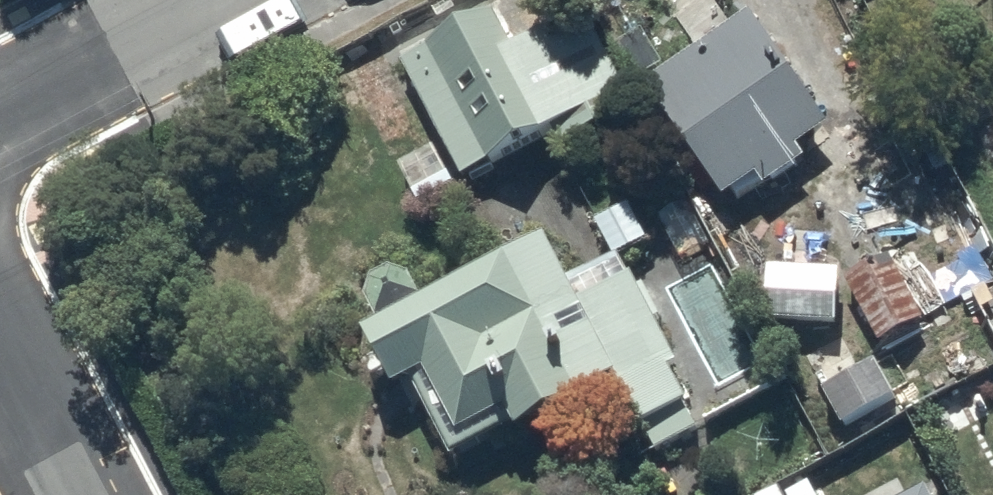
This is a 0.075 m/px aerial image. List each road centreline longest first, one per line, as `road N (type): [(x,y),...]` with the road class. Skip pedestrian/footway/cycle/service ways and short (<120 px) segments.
road 1 (residential): [(0,120),(227,0)]
road 2 (residential): [(0,346),(79,494)]

